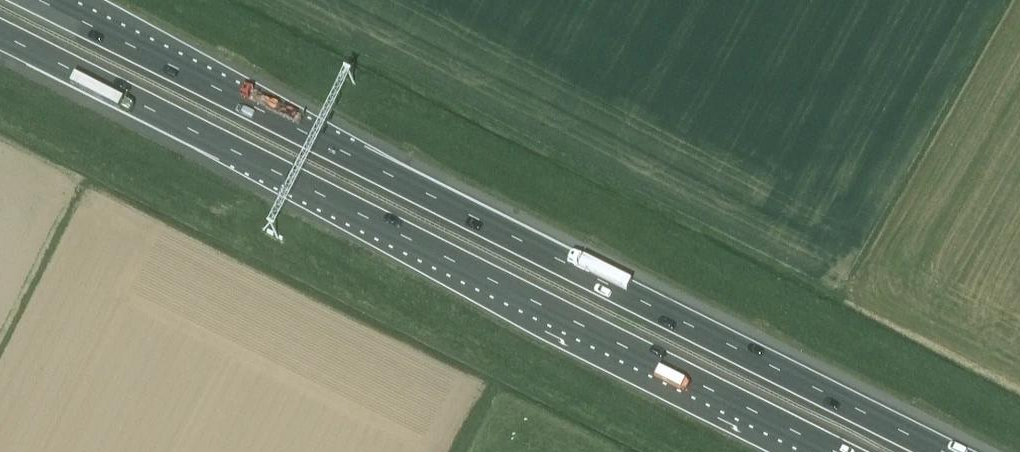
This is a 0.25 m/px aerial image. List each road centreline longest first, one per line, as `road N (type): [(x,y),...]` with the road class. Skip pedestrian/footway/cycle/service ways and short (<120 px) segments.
road 1 (motorway): [(0,35),(822,451)]
road 2 (motorway): [(1019,433),(615,246),(479,221)]
road 3 (motorway): [(943,451),(479,221)]
road 4 (motorway): [(479,221),(36,0)]

